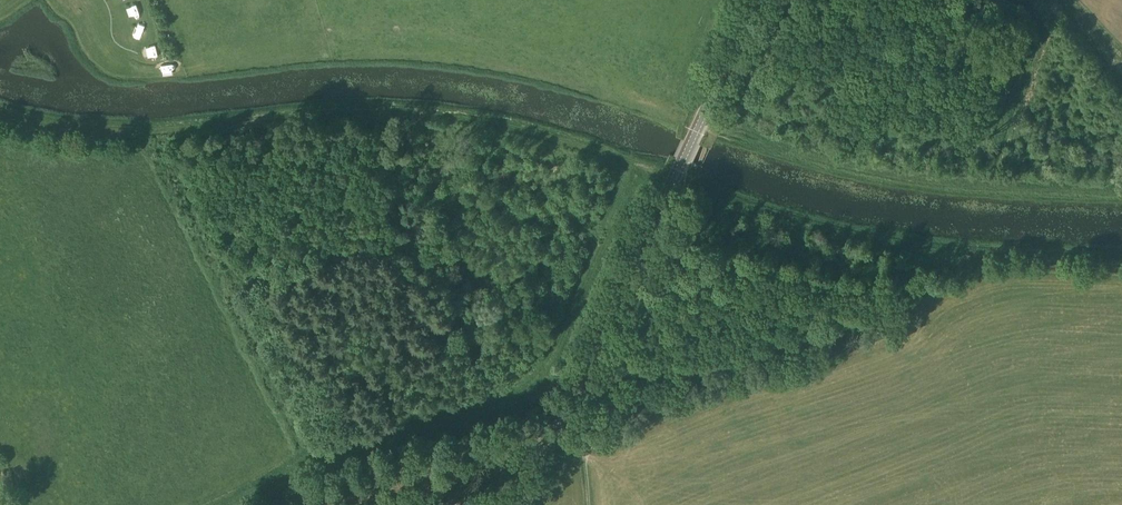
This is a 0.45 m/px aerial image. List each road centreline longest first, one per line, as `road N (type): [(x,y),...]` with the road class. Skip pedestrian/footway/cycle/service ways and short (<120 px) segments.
road 1 (tertiary): [(525,504),(757,0)]

